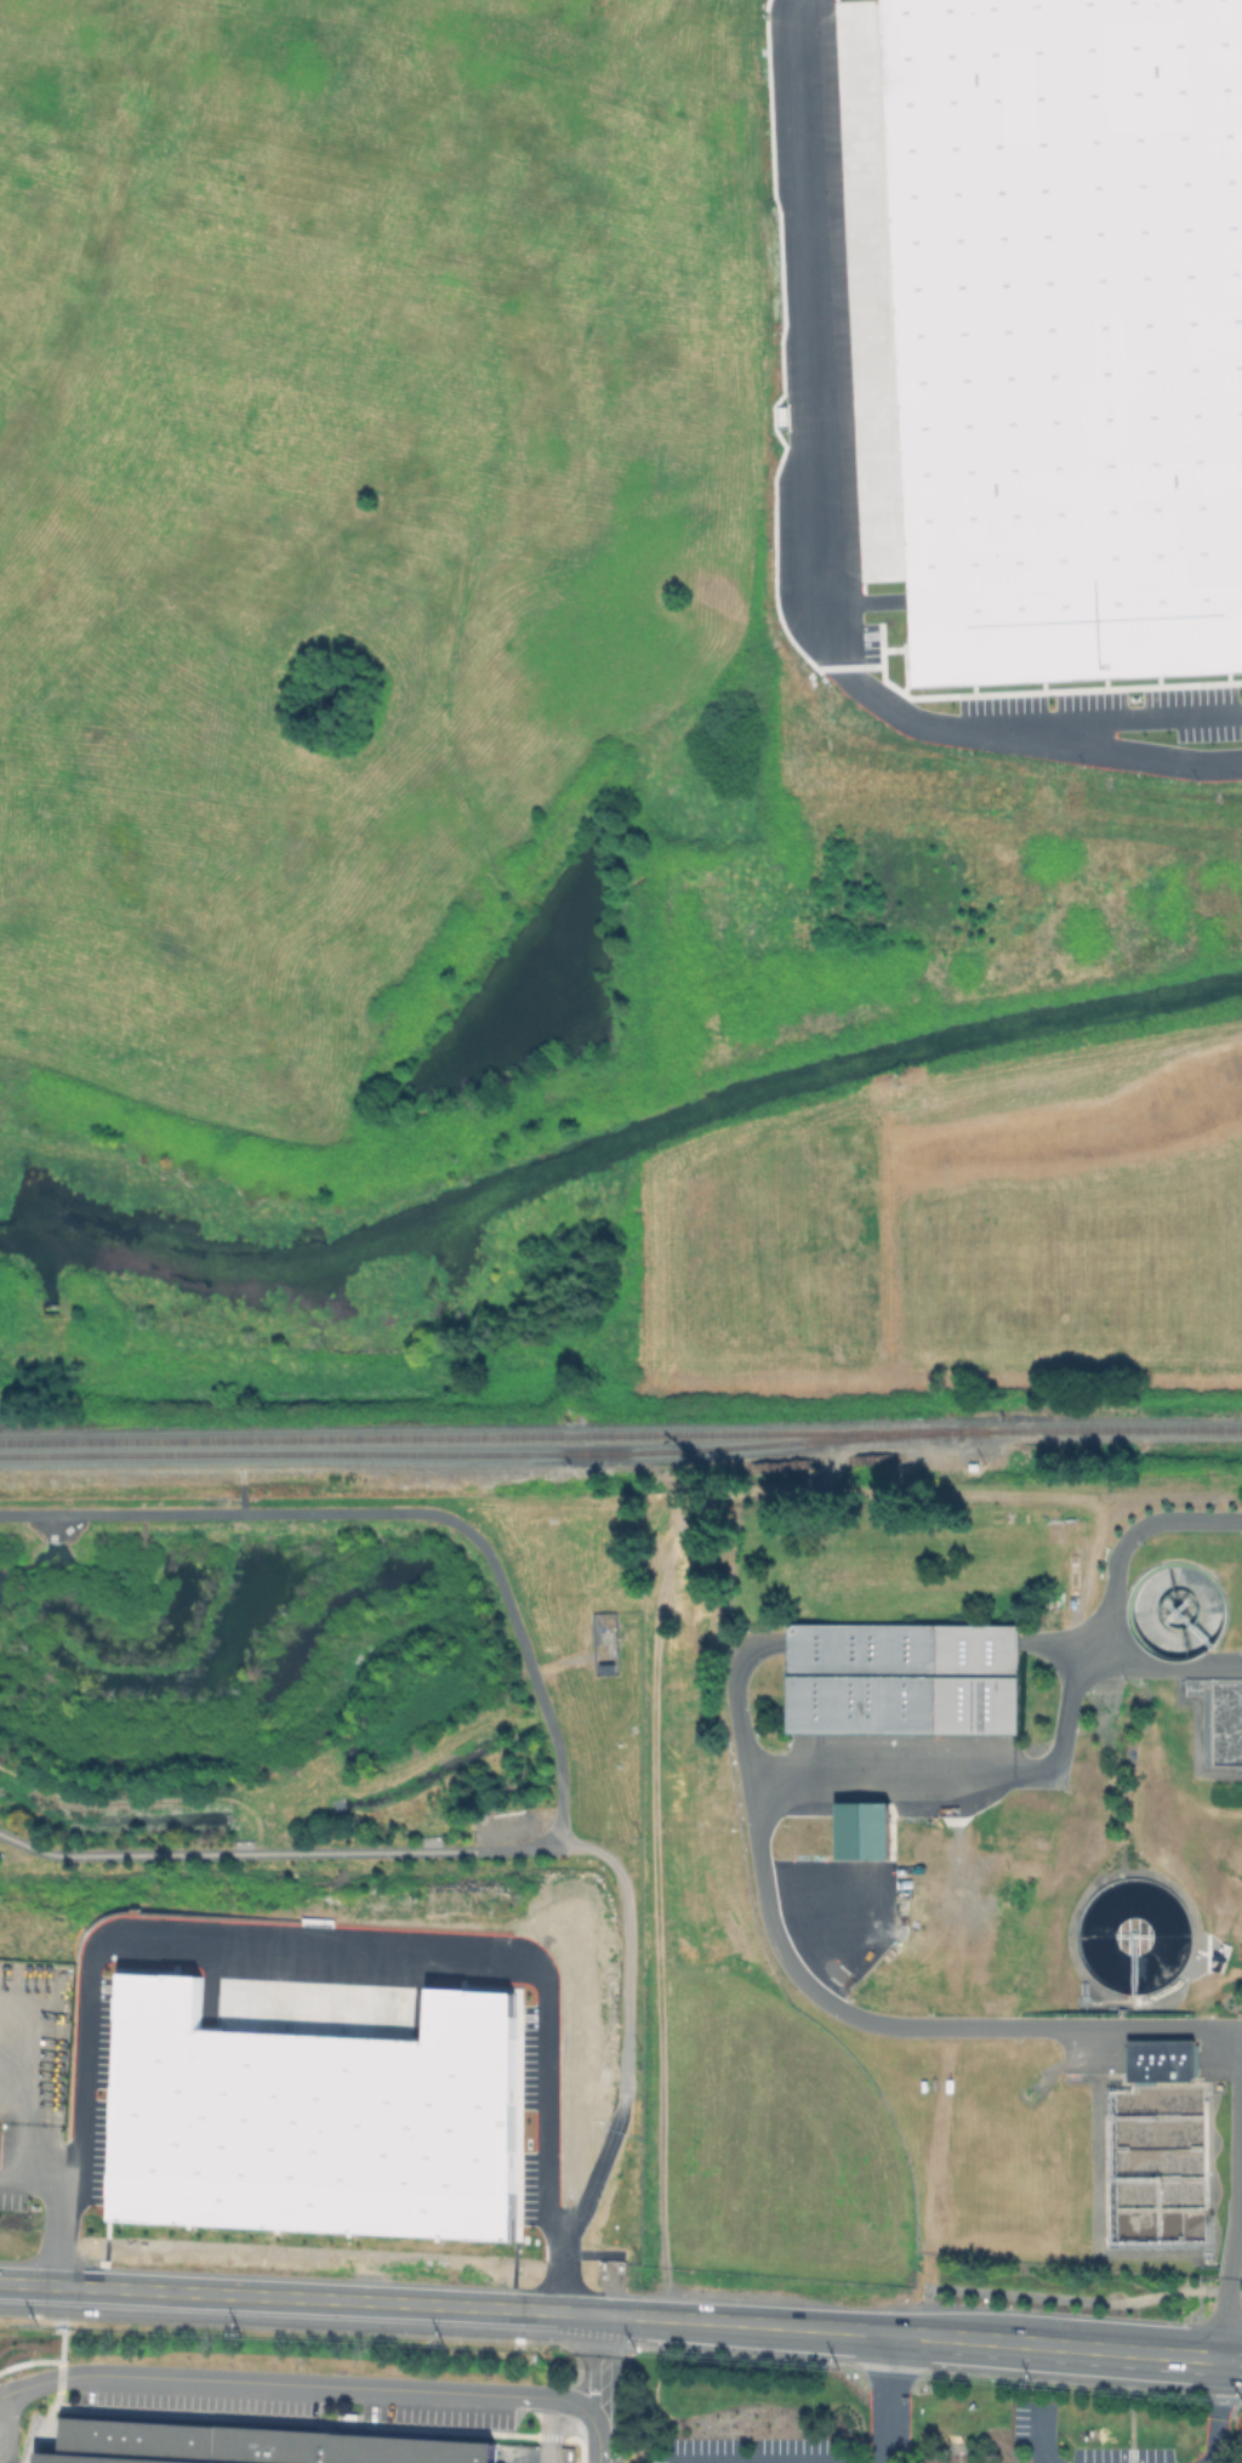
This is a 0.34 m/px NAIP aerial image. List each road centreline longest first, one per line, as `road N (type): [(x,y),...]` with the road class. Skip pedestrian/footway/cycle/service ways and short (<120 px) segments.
road 1 (secondary): [(0,2283),(889,2331)]
road 2 (secondary): [(889,2331),(1241,2361)]

